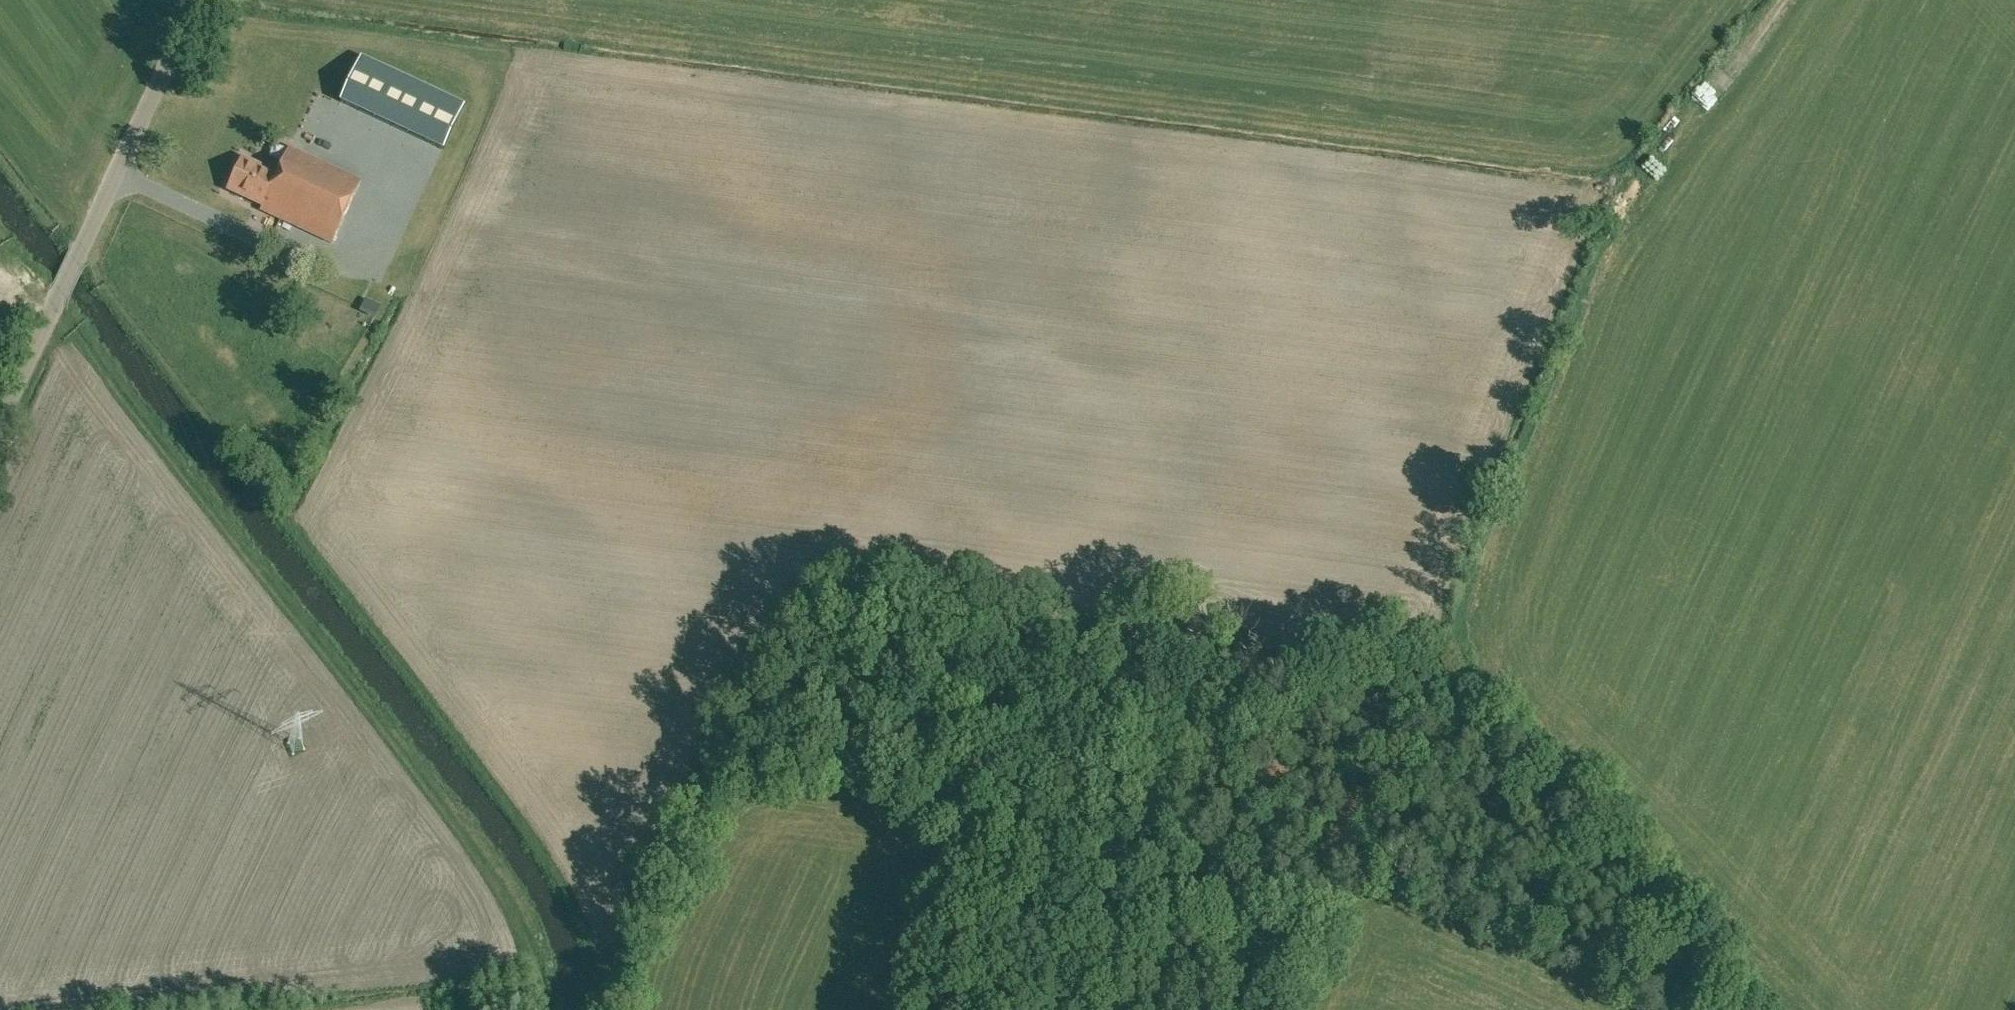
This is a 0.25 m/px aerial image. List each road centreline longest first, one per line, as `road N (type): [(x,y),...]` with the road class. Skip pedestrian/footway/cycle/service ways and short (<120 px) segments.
road 1 (track): [(1503,457),(1605,207),(1770,0)]
road 2 (unclassified): [(0,421),(199,0)]

